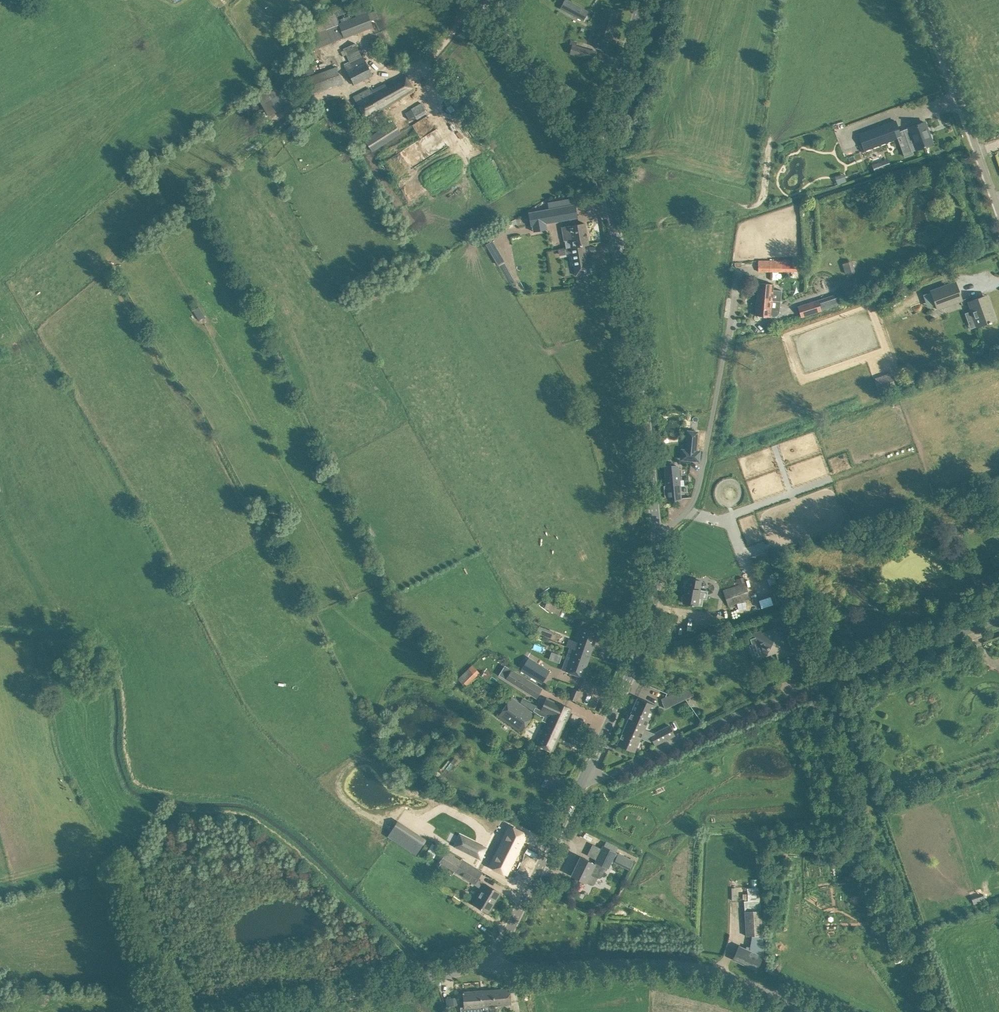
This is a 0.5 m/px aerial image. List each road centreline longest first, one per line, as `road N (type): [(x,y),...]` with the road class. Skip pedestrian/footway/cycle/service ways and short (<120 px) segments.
road 1 (unclassified): [(586,774),(998,621)]
road 2 (tertiary): [(658,533),(637,345),(605,180)]
road 3 (unclassified): [(826,1011),(706,964),(505,972),(483,964)]
road 4 (track): [(936,1011),(824,683)]
road 5 (track): [(418,981),(278,838),(245,819),(175,815)]
road 6 (unclassified): [(658,533),(684,517),(698,491),(739,269)]
road 7 (tertiary): [(586,774),(648,628),(658,533)]
road 8 (tertiary): [(998,209),(918,0)]
road 9 (tertiary): [(266,1011),(483,964)]
road 10 (tertiary): [(483,964),(504,947),(586,774)]
road 11 (unclassified): [(605,180),(482,5)]
road 12 (tertiary): [(605,180),(602,120),(638,0)]
road 13 (track): [(164,1011),(111,875)]

